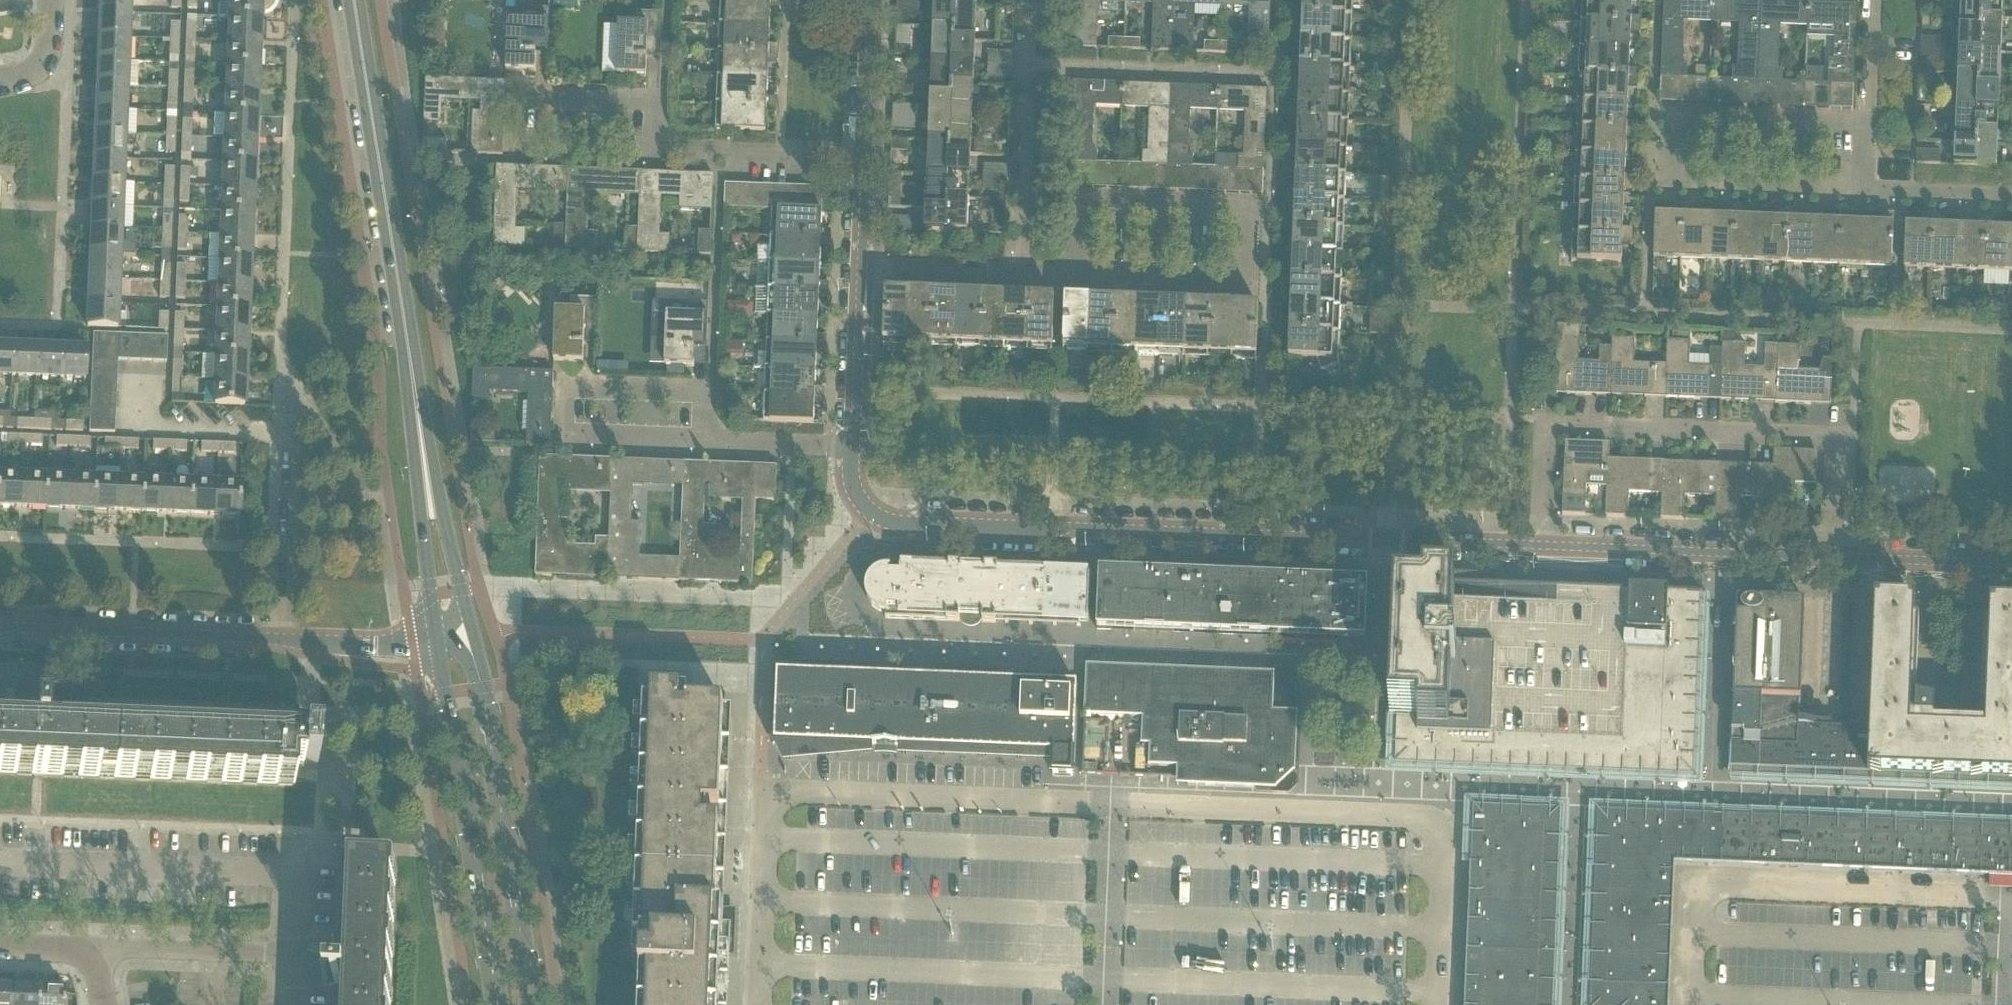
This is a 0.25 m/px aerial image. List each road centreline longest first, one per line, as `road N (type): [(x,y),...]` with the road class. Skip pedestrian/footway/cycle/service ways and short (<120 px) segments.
road 1 (tertiary): [(1536,549),(903,525),(871,512),(857,496),(855,448)]
road 2 (unclassified): [(1536,549),(1539,427),(1831,439),(1828,557)]
road 3 (secondary): [(438,524),(353,0)]
road 4 (residential): [(1865,190),(1666,181),(1668,115),(1868,122)]
road 5 (residential): [(1081,282),(1249,289),(1252,215),(1082,209)]
road 6 (secondary): [(531,1004),(472,643)]
road 7 (secondary): [(442,654),(498,1004)]
road 8 (residential): [(657,154),(514,147),(518,91),(660,99)]
road 9 (residential): [(706,443),(573,435),(573,388),(706,394)]
road 10 (tertiary): [(1828,557),(1536,549)]
road 11 (residential): [(1031,0),(1022,280)]
road 12 (tertiary): [(279,639),(0,627)]
road 13 (unclassified): [(288,1004),(288,965),(94,956)]
road 14 (unclassified): [(279,639),(279,430)]
road 15 (residential): [(863,164),(657,154)]
road 16 (tertiary): [(2011,563),(1828,557)]
road 17 (tertiary): [(855,448),(861,275)]
road 18 (tertiary): [(863,164),(872,0)]
road 19 (residential): [(1022,280),(861,275)]
road 20 (residential): [(855,448),(706,443)]
road 21 (residential): [(2011,198),(1865,190)]
road 22 (secondary): [(472,643),(438,524)]
road 23 (residential): [(1868,122),(1874,0)]

